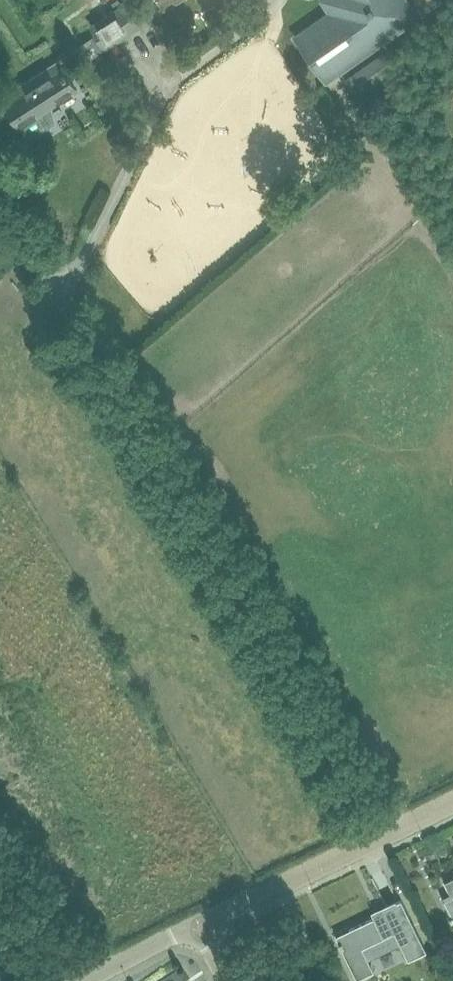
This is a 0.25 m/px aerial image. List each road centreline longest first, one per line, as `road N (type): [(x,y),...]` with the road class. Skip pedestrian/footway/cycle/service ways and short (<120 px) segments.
road 1 (unclassified): [(201,924),(452,803)]
road 2 (unclassified): [(85,980),(201,924)]

